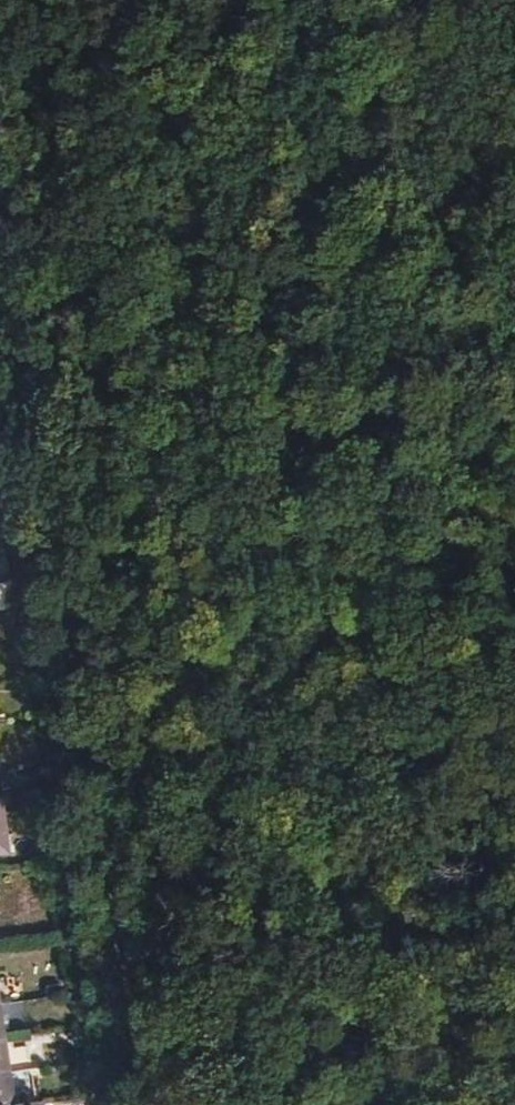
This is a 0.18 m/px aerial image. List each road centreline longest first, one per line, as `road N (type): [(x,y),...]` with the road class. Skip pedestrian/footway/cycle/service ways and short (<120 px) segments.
road 1 (track): [(143,1104),(0,221)]
road 2 (track): [(514,567),(36,475)]

